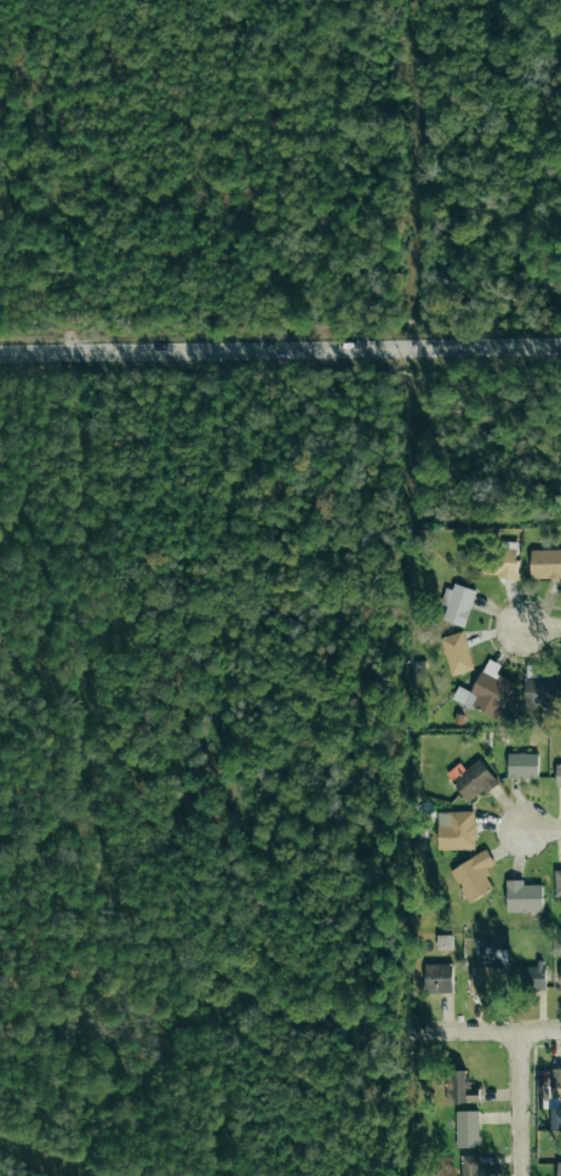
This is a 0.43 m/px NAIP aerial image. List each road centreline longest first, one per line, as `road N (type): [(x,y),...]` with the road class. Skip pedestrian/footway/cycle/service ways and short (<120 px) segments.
road 1 (secondary): [(560,350),(0,357)]
road 2 (residential): [(373,1034),(560,1033)]
road 3 (residential): [(523,1034),(522,1175)]

